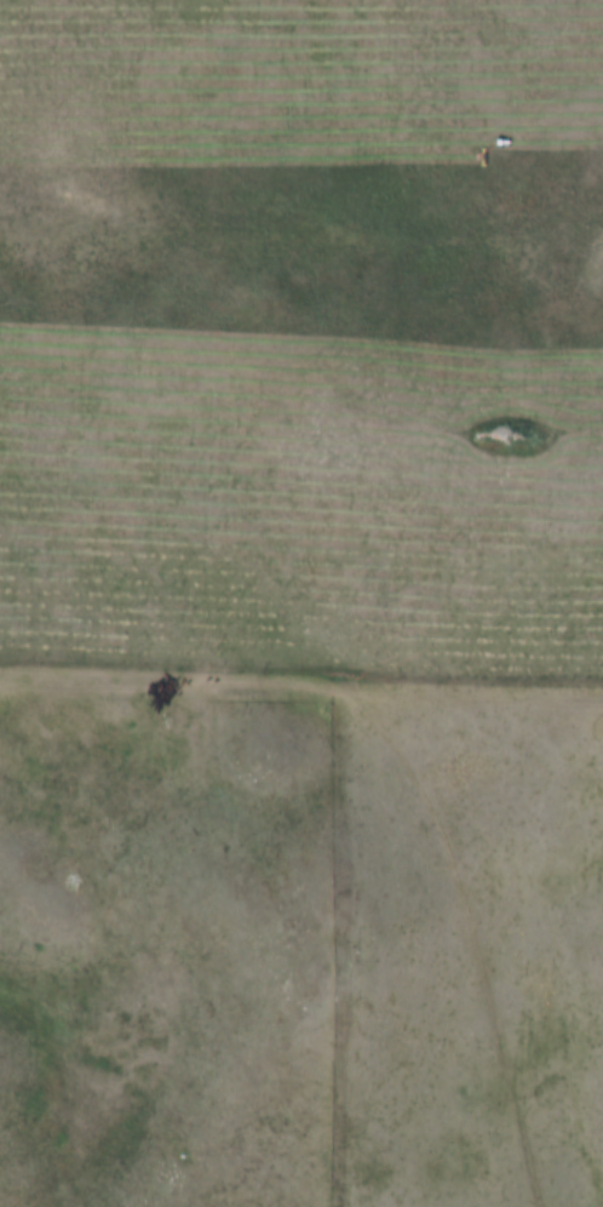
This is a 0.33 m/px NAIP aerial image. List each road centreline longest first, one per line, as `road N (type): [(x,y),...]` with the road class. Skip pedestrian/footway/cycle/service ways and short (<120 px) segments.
road 1 (track): [(0,678),(602,694)]

